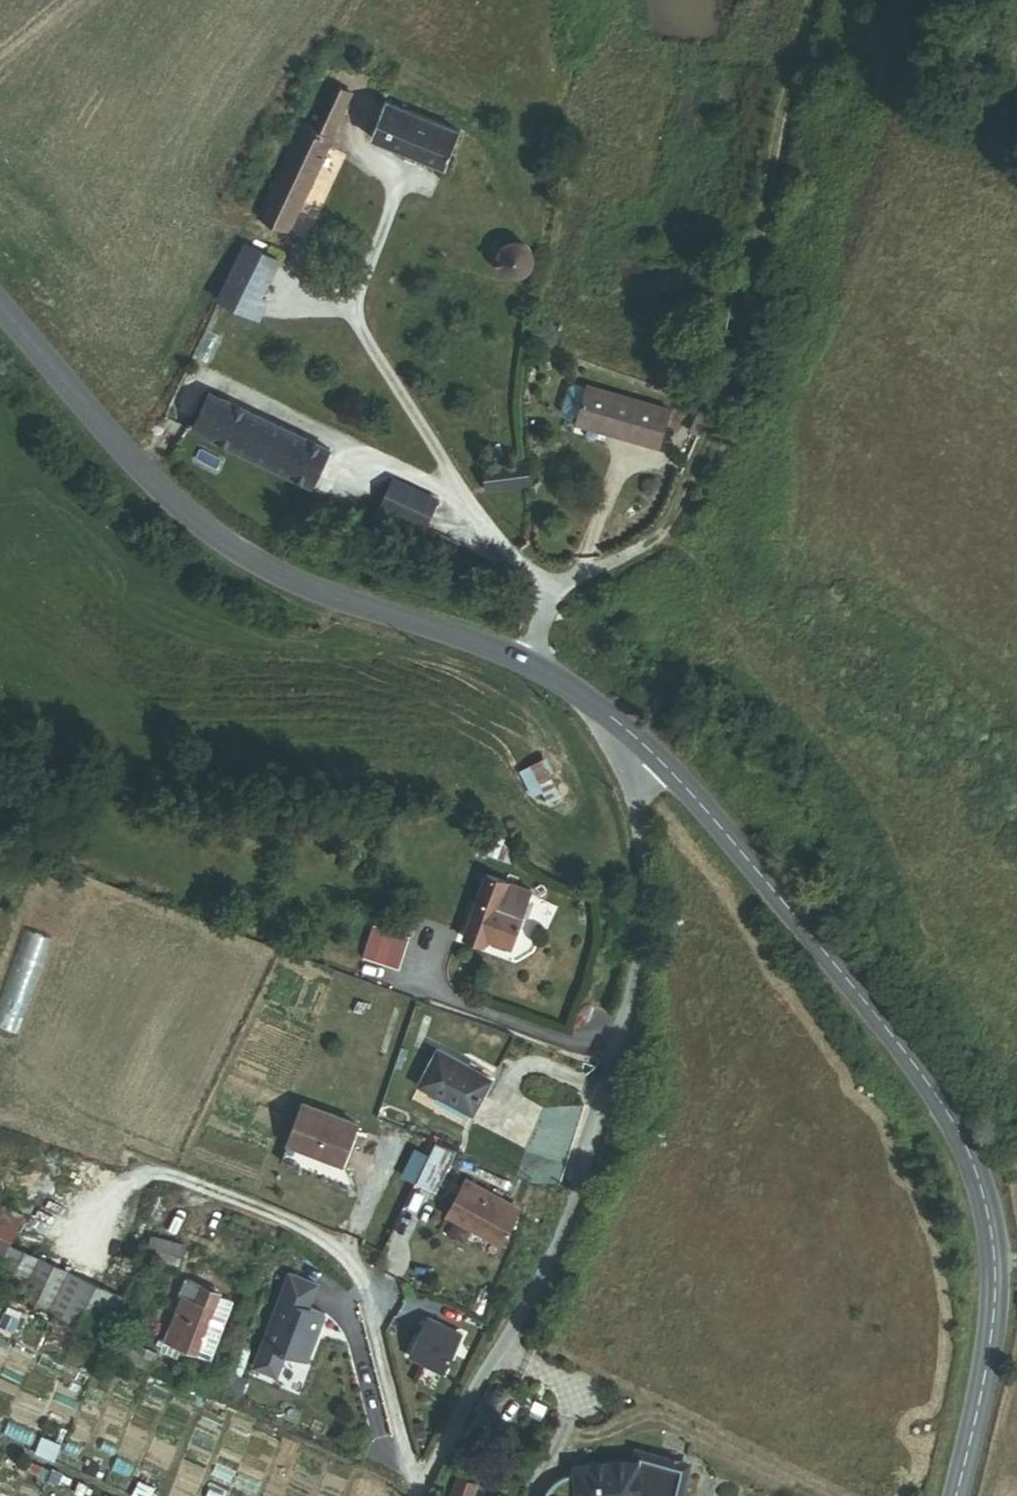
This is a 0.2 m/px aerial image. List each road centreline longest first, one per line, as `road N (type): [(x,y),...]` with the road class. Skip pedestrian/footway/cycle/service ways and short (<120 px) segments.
road 1 (tertiary): [(951,1495),(984,1356),(992,1276),(978,1178),(940,1112),(622,715)]
road 2 (residential): [(429,1495),(537,1281),(593,1141),(629,1009),(635,810),(622,715)]
road 3 (tertiary): [(622,715),(523,665),(291,578),(179,507),(0,295)]
road 4 (track): [(523,665),(557,586),(631,556),(673,524),(710,456),(820,0)]

